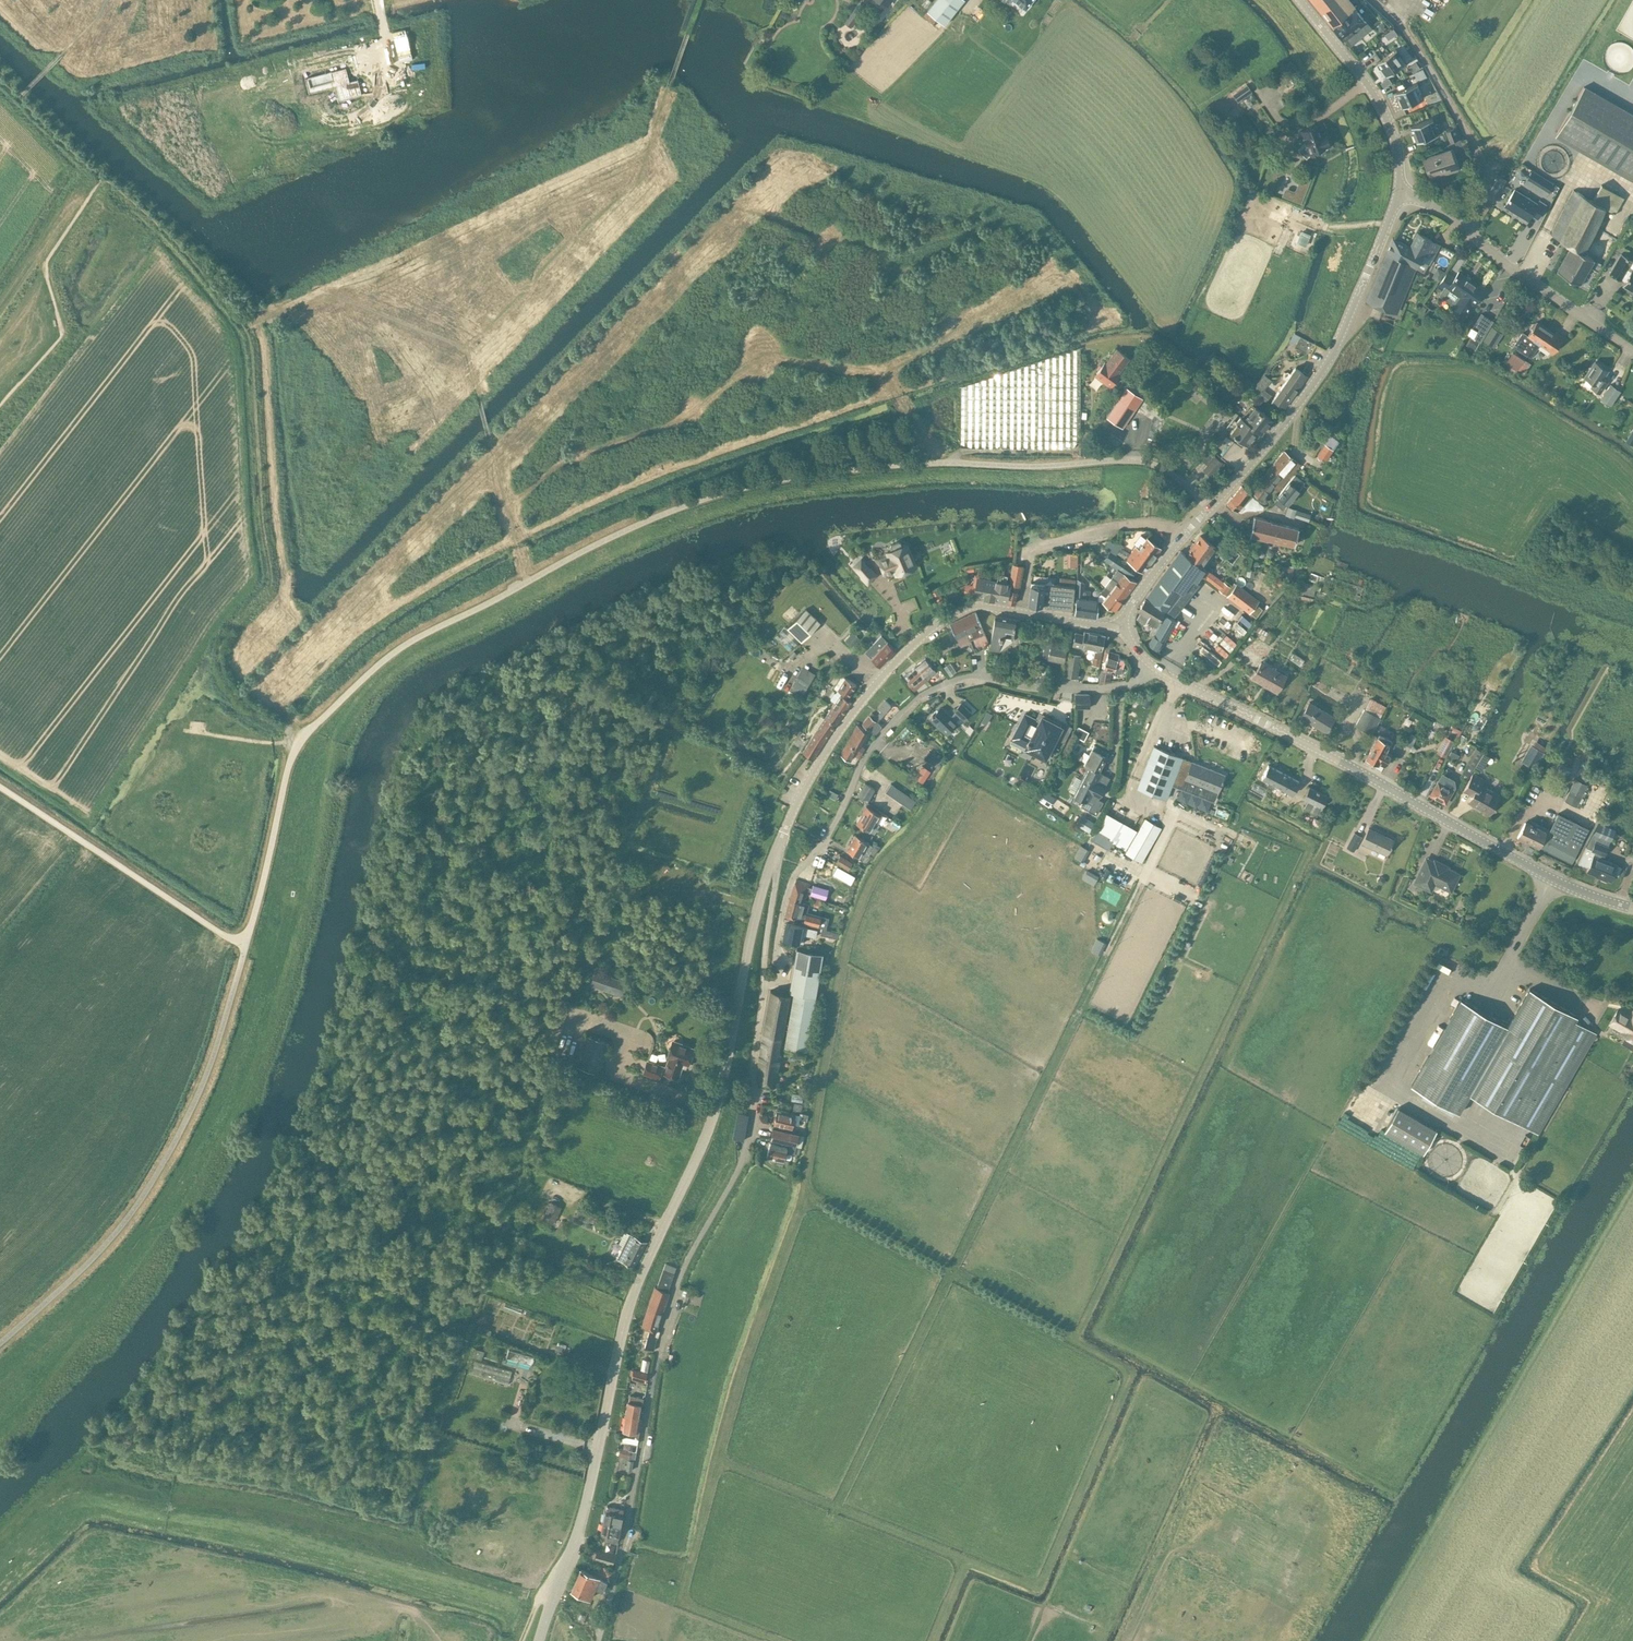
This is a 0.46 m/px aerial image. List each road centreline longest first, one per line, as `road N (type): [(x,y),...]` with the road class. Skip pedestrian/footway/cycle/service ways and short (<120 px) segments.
road 1 (unclassified): [(247,944),(301,739),(396,651),(614,535),(731,491),(932,462),(1146,463),(1208,508)]
road 2 (tertiary): [(539,1640),(576,1542),(633,1292),(723,1084),(752,930),(779,846)]
road 3 (unclassified): [(598,1640),(675,1289),(750,1139),(764,993)]
road 4 (unclassified): [(764,993),(792,877),(824,842),(876,739),(918,696),(968,676),(1049,689),(1117,686),(1153,666)]
road 5 (secondary): [(1632,908),(1551,880),(1153,666)]
road 6 (tertiary): [(779,846),(830,744),(933,626),(976,605),(1121,628)]
road 7 (secondary): [(1208,508),(1295,410),(1332,348),(1399,194)]
road 8 (unclassified): [(247,944),(0,787)]
road 9 (residential): [(1471,234),(1485,196),(1473,145),(1422,59),(1372,0)]
road 10 (secondary): [(1399,194),(1401,165),(1385,113),(1296,0)]
road 11 (unclassified): [(1471,234),(1632,352)]
road 12 (secondary): [(1121,628),(1208,508)]
road 13 (unclassified): [(779,846),(764,993)]

